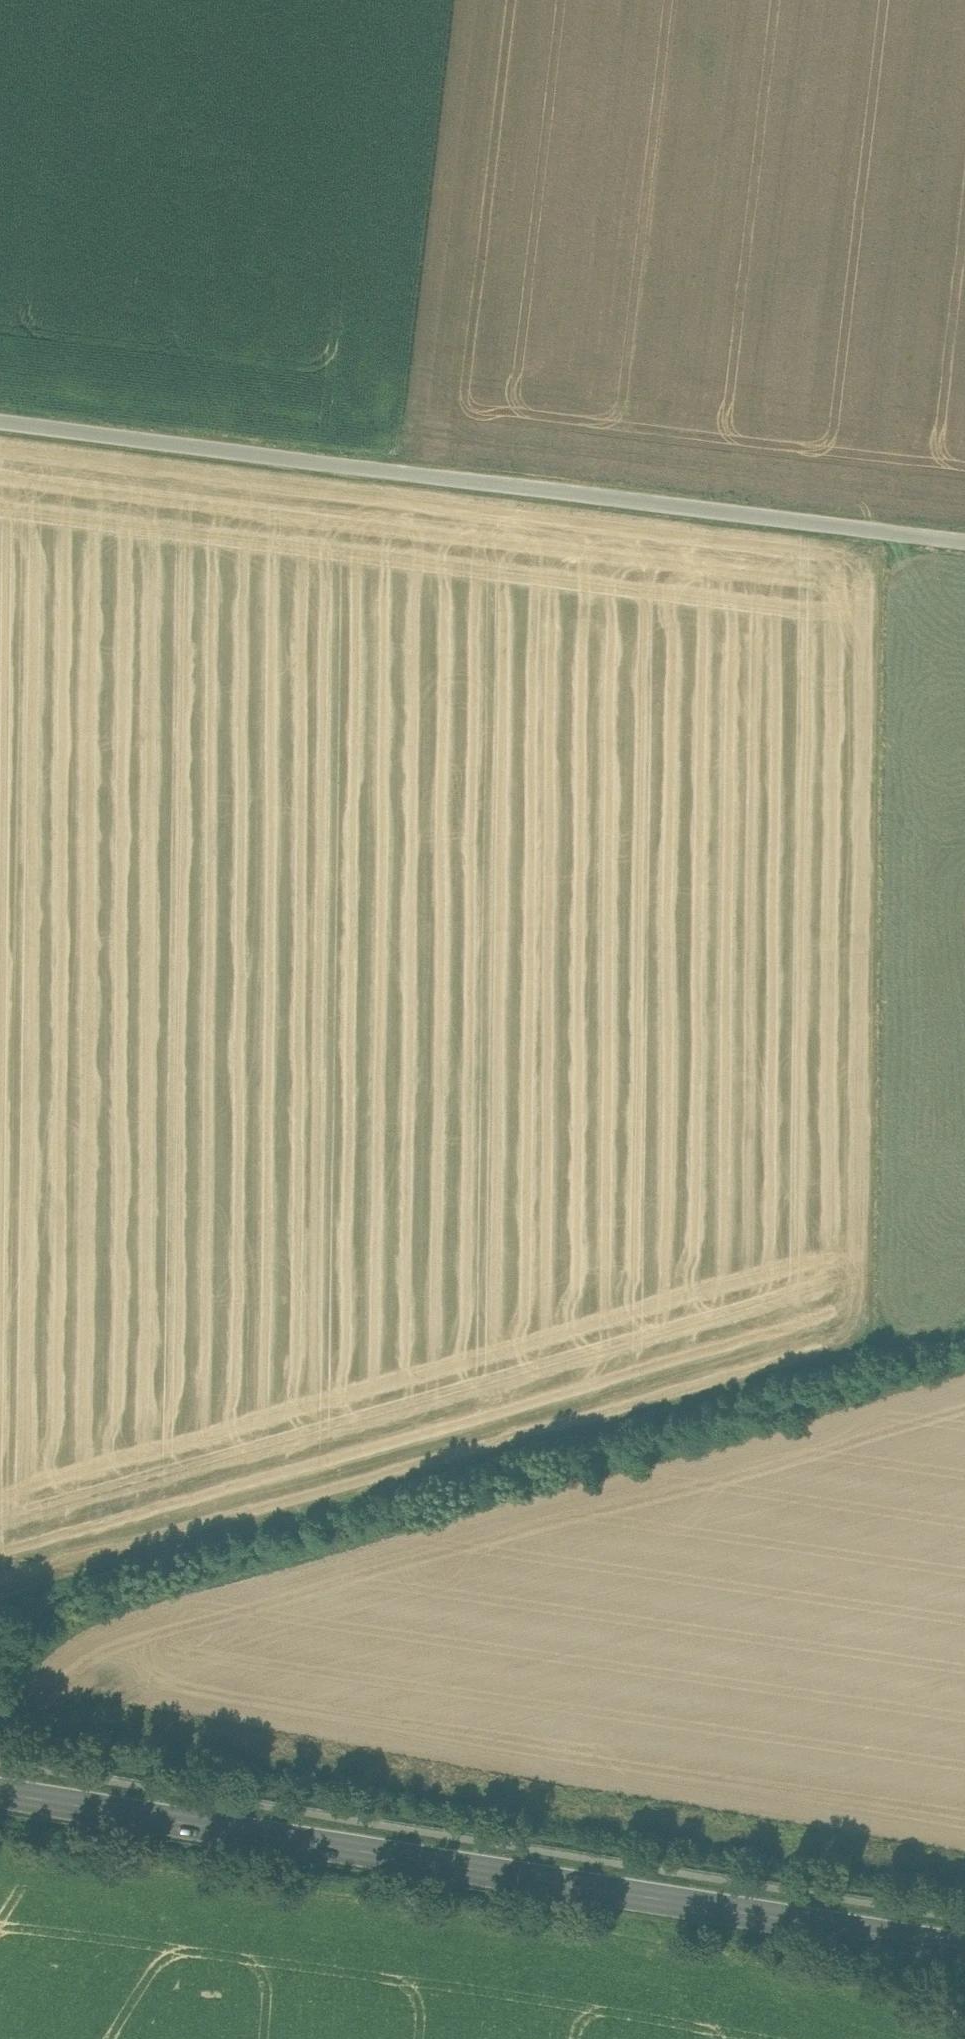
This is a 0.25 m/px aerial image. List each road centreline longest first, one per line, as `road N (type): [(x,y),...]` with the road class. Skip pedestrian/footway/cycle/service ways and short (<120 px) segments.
road 1 (secondary): [(964,1946),(0,1789)]
road 2 (unclassified): [(964,540),(0,419)]
road 3 (track): [(0,1721),(251,1767)]

